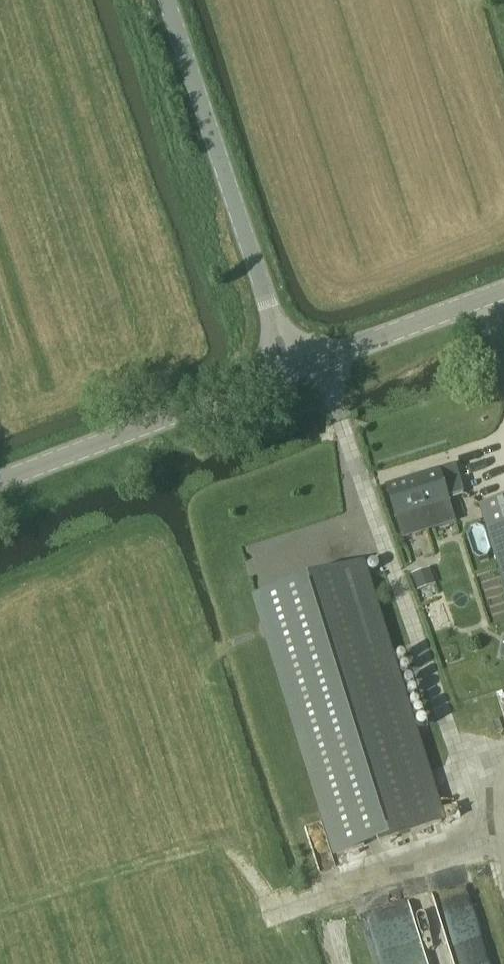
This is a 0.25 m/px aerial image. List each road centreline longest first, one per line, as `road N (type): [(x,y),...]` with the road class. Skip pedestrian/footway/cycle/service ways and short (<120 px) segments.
road 1 (unclassified): [(293,373),(164,0)]
road 2 (unclassified): [(0,481),(293,373)]
road 3 (unclassified): [(293,373),(503,295)]

